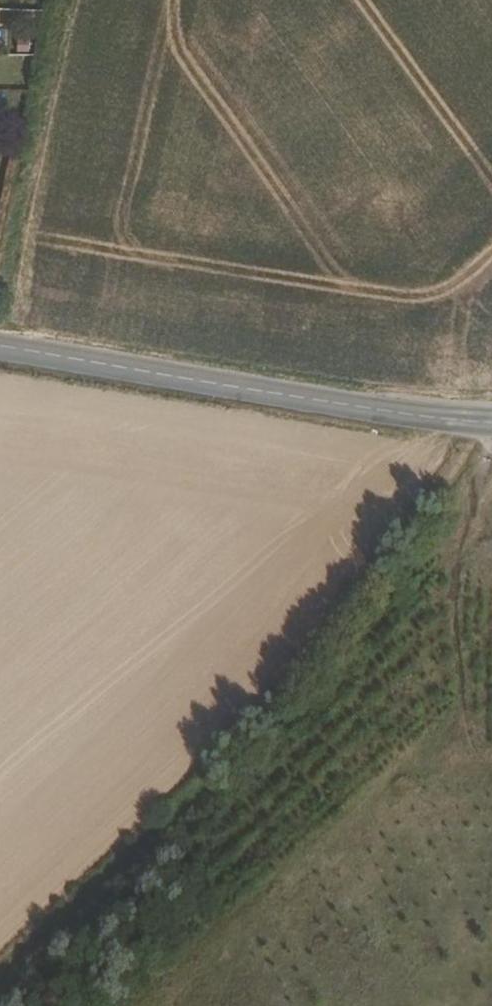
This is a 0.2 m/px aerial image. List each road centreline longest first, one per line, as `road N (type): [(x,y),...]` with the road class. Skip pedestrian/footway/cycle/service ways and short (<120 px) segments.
road 1 (tertiary): [(491,423),(0,346)]

